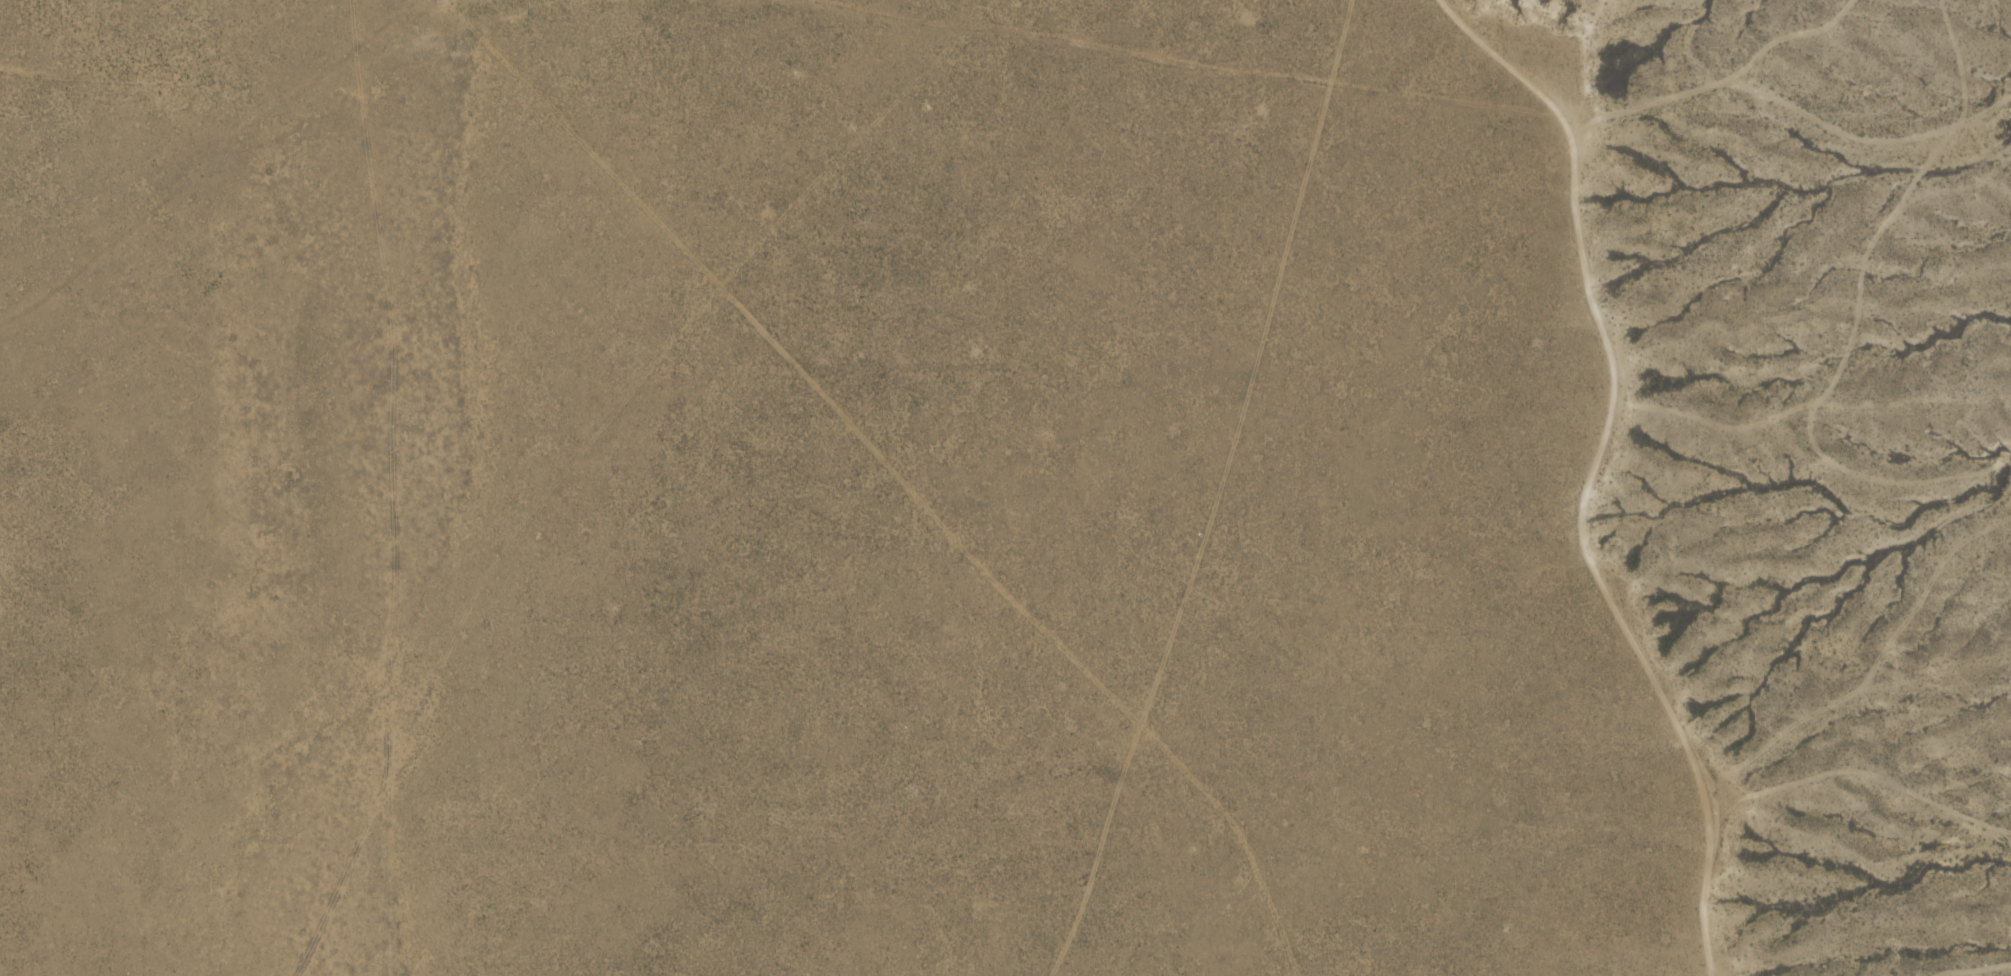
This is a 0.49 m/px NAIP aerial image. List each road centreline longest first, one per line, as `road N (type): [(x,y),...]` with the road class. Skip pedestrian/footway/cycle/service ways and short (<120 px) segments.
road 1 (track): [(1717,975),(1711,903),(1721,812),(1713,769),(1591,537),(1620,386),(1600,295),(1584,129),(1451,0)]

